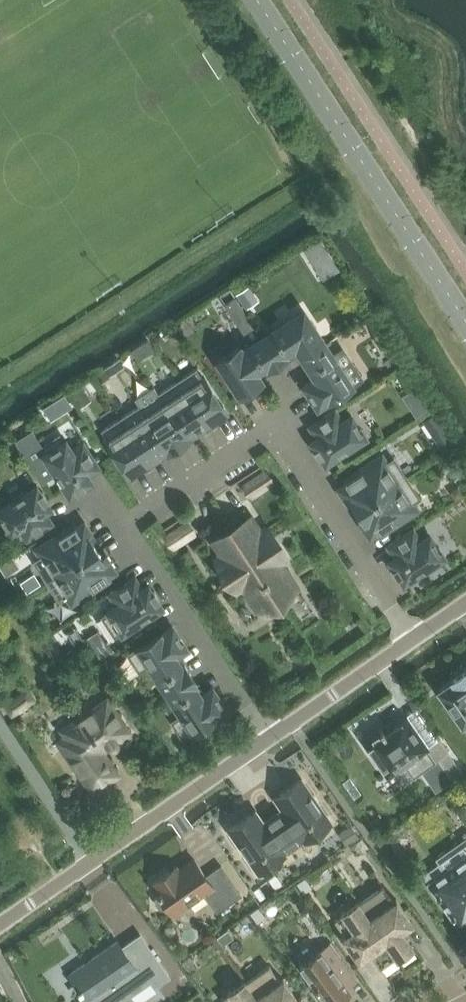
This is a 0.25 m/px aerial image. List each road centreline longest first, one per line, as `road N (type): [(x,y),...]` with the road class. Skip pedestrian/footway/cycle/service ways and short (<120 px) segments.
road 1 (residential): [(271,736),(125,520),(277,424),(413,640)]
road 2 (unclassified): [(465,322),(257,0)]
road 3 (residential): [(0,924),(271,736)]
road 4 (residential): [(271,736),(413,640)]

